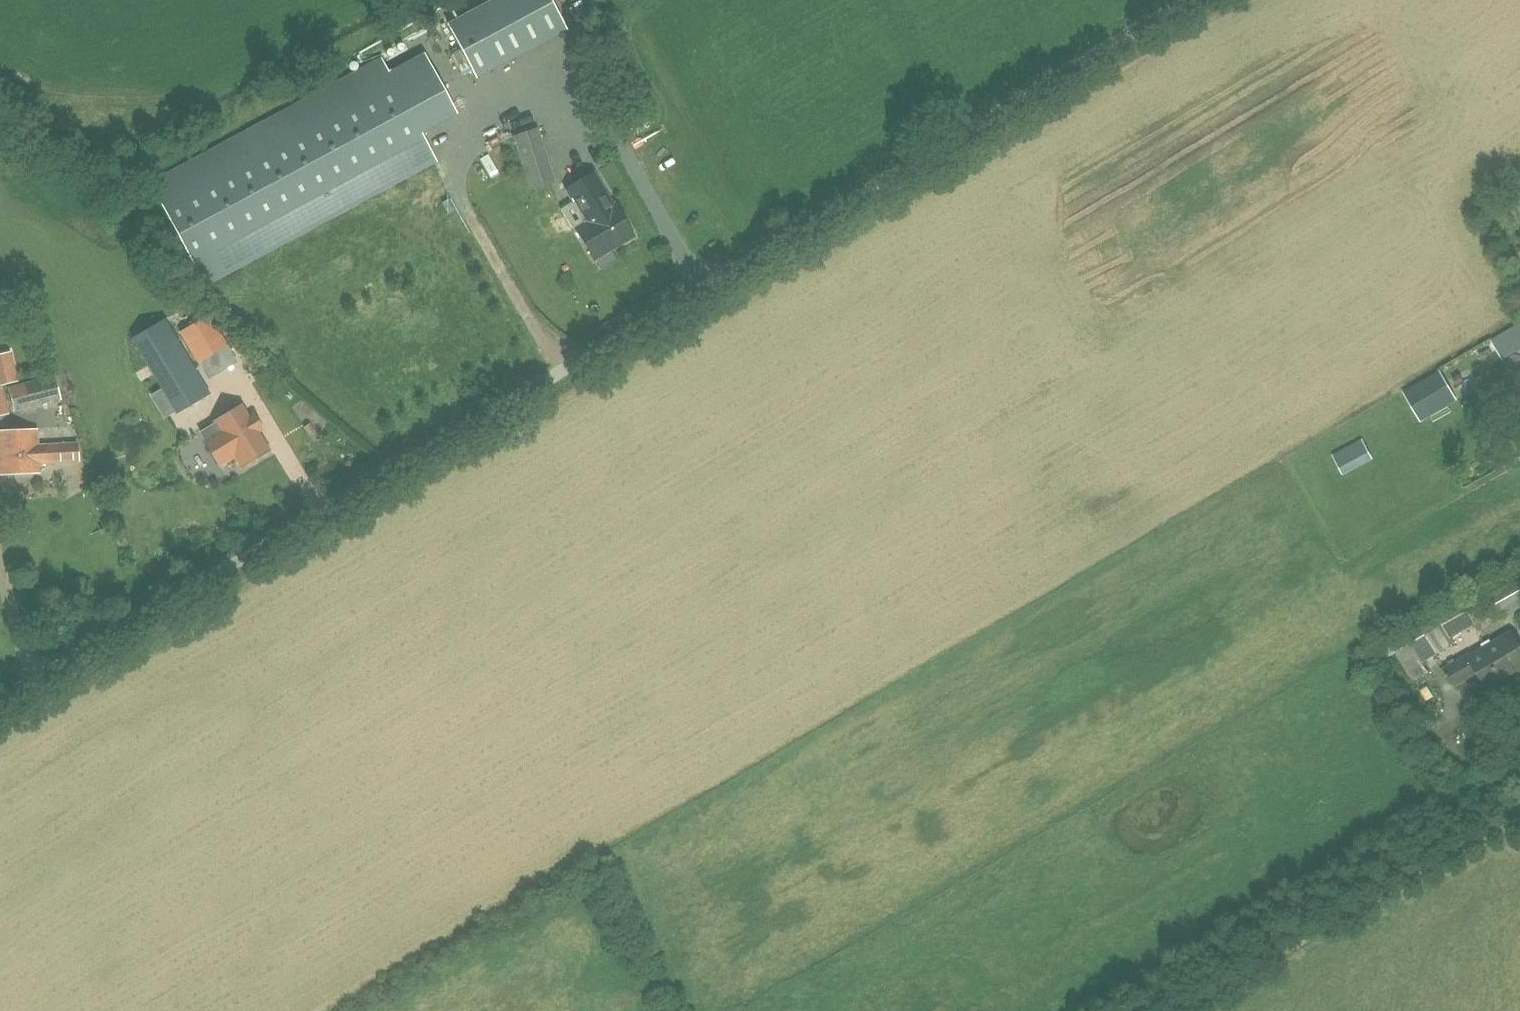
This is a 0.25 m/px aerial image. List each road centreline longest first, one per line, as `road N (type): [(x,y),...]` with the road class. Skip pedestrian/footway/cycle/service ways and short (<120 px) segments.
road 1 (unclassified): [(0,703),(1187,0)]
road 2 (unclassified): [(1159,1010),(1467,843),(1519,824)]

